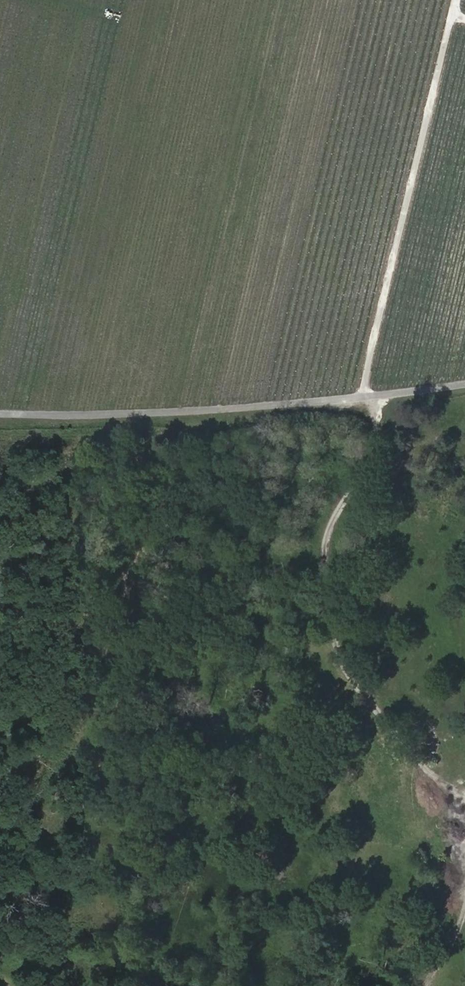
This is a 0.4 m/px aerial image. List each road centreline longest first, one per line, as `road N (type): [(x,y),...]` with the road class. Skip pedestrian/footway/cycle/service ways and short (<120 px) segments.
road 1 (track): [(0,413),(361,395),(464,379)]

